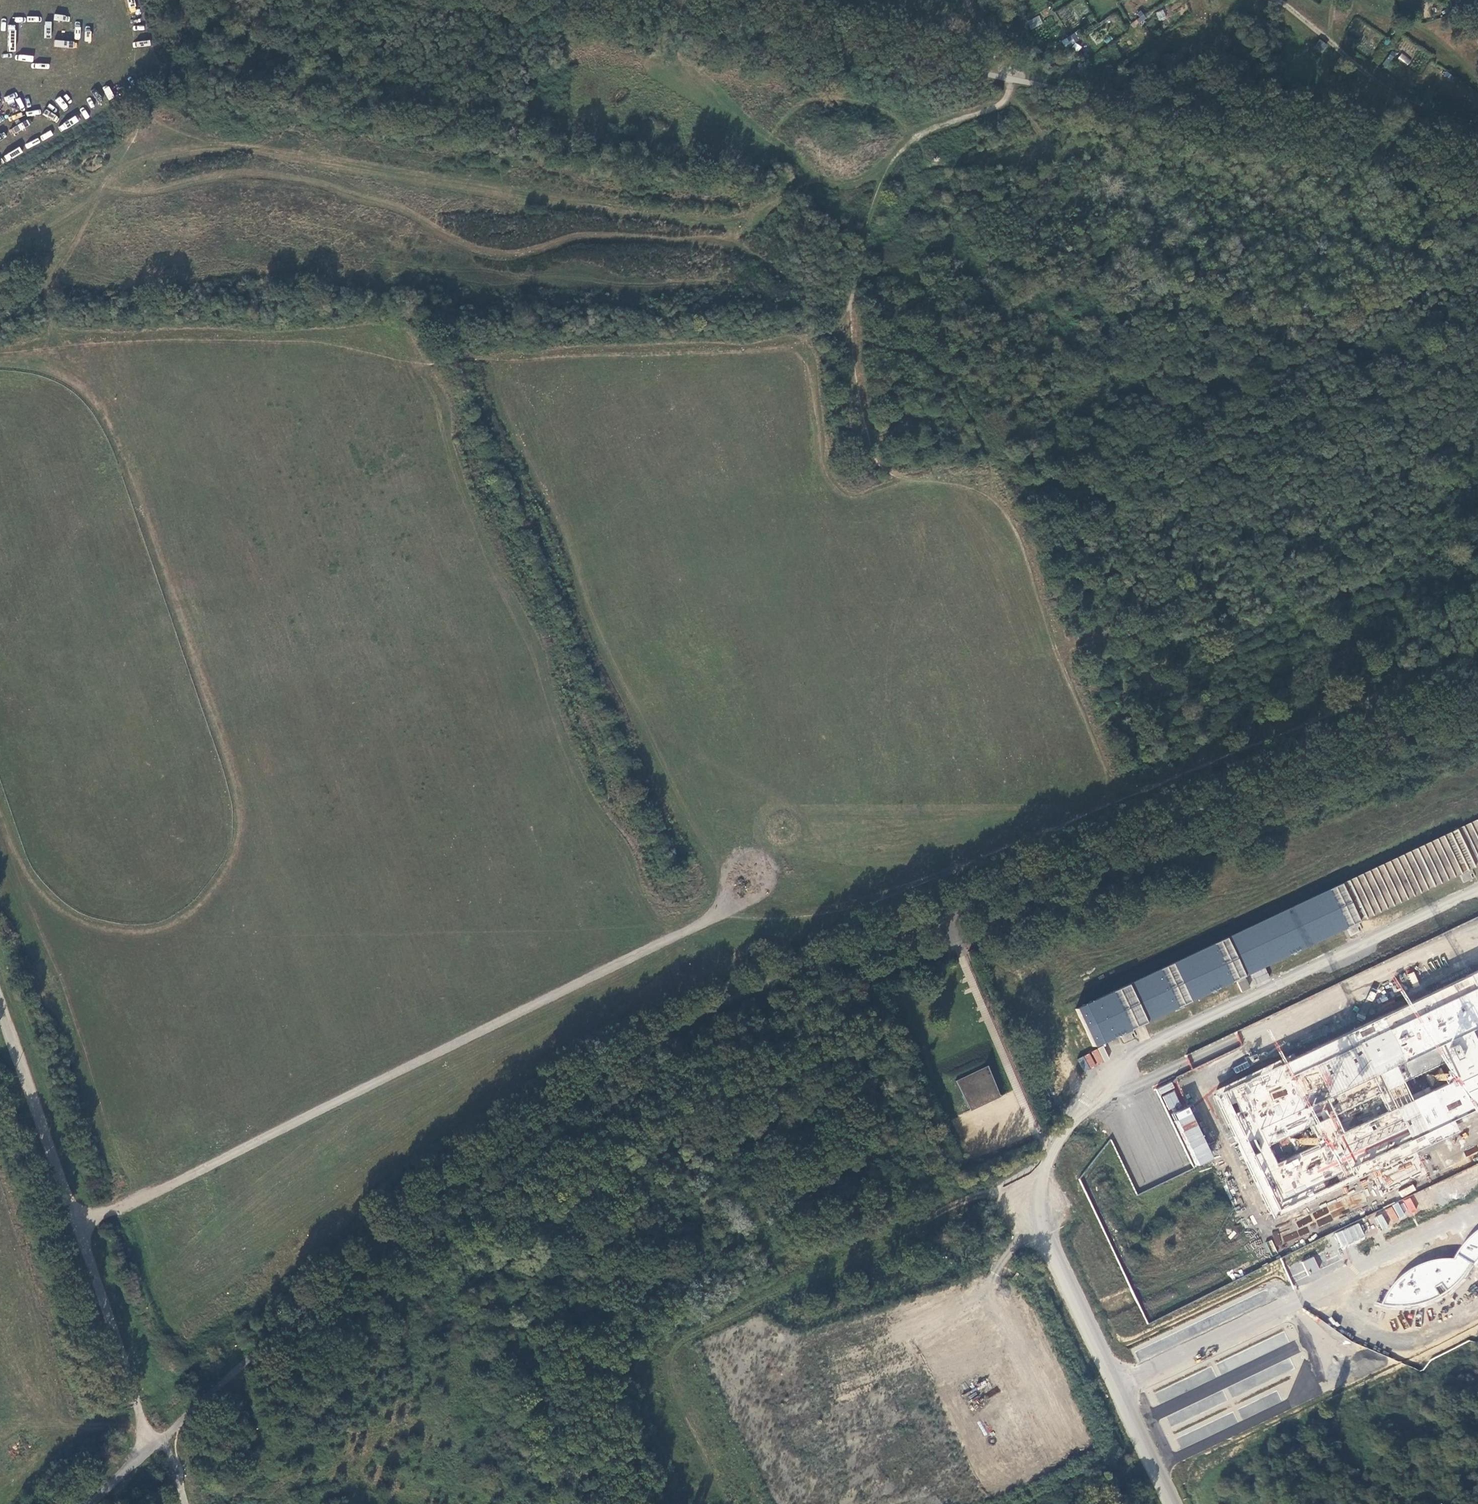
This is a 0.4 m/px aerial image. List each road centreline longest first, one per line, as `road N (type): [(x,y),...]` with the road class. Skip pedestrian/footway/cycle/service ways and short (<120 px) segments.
road 1 (residential): [(89,1503),(619,1086),(979,902)]
road 2 (track): [(79,1227),(724,909)]
road 3 (track): [(0,1005),(79,1227)]
road 4 (track): [(79,1227),(156,1447)]

